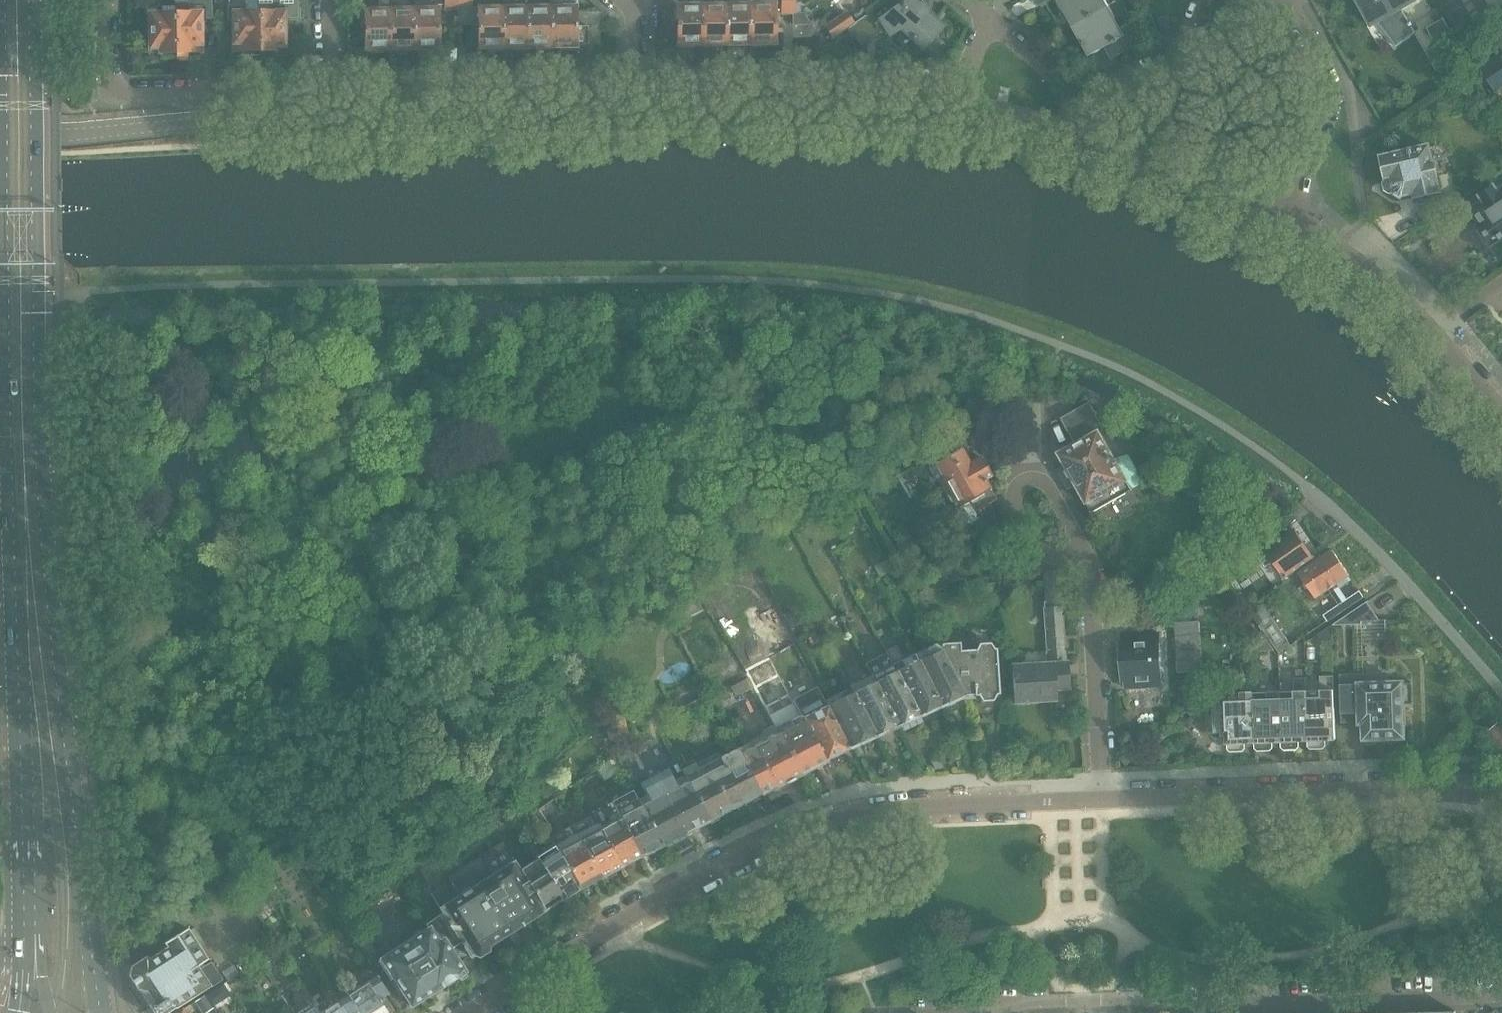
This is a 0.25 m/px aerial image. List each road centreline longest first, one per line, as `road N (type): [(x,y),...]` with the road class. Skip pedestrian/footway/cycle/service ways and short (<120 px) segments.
road 1 (secondary): [(17,0),(24,457),(46,691)]
road 2 (residential): [(1100,800),(897,809),(819,825),(753,850),(480,1012)]
road 3 (residential): [(1501,800),(1381,790),(1100,800)]
road 4 (residential): [(963,83),(637,84)]
road 5 (residential): [(638,111),(888,107),(950,115)]
road 6 (residential): [(327,116),(638,111)]
road 7 (residential): [(637,84),(326,89)]
road 8 (residential): [(326,89),(115,91),(107,72),(108,0)]
road 9 (residential): [(1278,214),(1354,264),(1434,335),(1501,415)]
road 10 (residential): [(1224,1001),(1501,993)]
road 11 (residential): [(1278,214),(1328,110),(1329,91),(1282,0)]
road 12 (secondary): [(58,788),(28,858),(21,1012)]
road 13 (residential): [(997,1012),(1015,1004),(1224,1001)]
road 14 (secondary): [(93,1012),(91,960),(68,882),(58,788)]
road 15 (residential): [(1078,522),(1038,471),(1013,485),(1012,504),(1028,531),(1092,581)]
road 16 (residential): [(1068,142),(1278,214)]
road 17 (residential): [(106,130),(327,116)]
road 18 (residential): [(1092,581),(1100,800)]
road 19 (residential): [(1081,102),(1266,0)]
road 20 (residential): [(1081,102),(988,22)]
road 21 (residential): [(950,115),(1068,142)]

